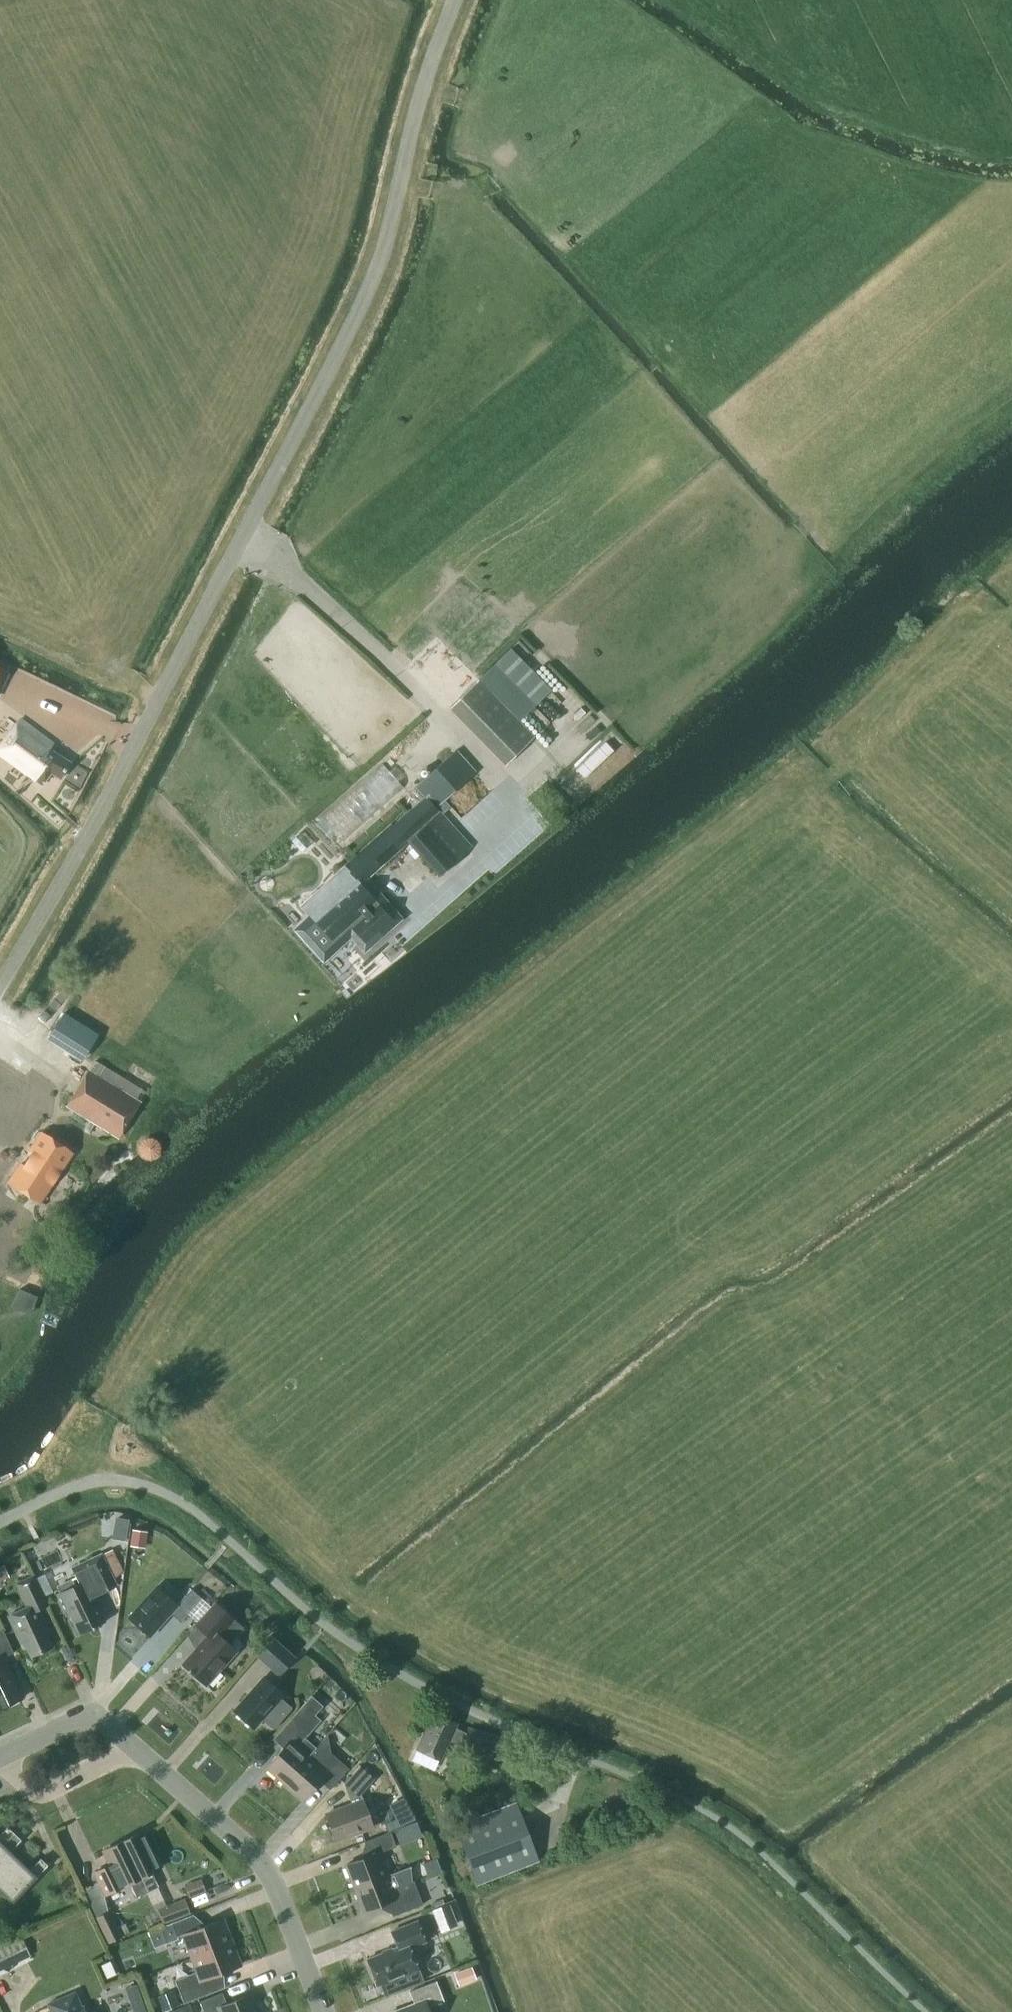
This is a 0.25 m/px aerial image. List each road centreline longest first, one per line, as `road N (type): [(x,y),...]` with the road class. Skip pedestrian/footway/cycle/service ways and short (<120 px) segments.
road 1 (unclassified): [(0,981),(232,563),(369,289),(453,0)]
road 2 (residential): [(325,2011),(269,1864),(137,1750)]
road 3 (residential): [(137,1750),(91,1712),(0,1759)]
road 4 (residential): [(0,1769),(45,1798),(137,1750)]

